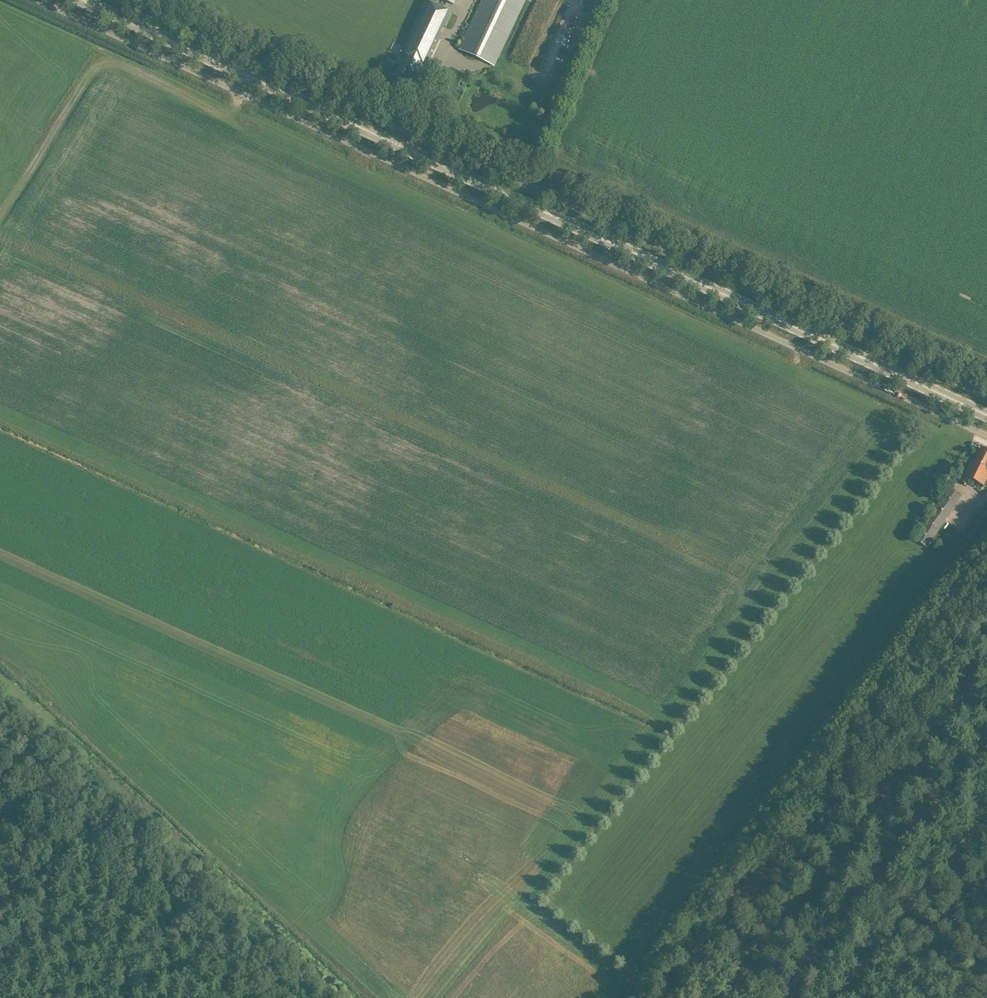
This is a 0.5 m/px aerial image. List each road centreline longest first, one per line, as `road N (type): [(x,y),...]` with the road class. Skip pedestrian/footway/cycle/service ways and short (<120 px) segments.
road 1 (unclassified): [(38,0),(986,436)]
road 2 (primary): [(986,415),(84,0)]
road 3 (unclassified): [(986,396),(121,0)]

